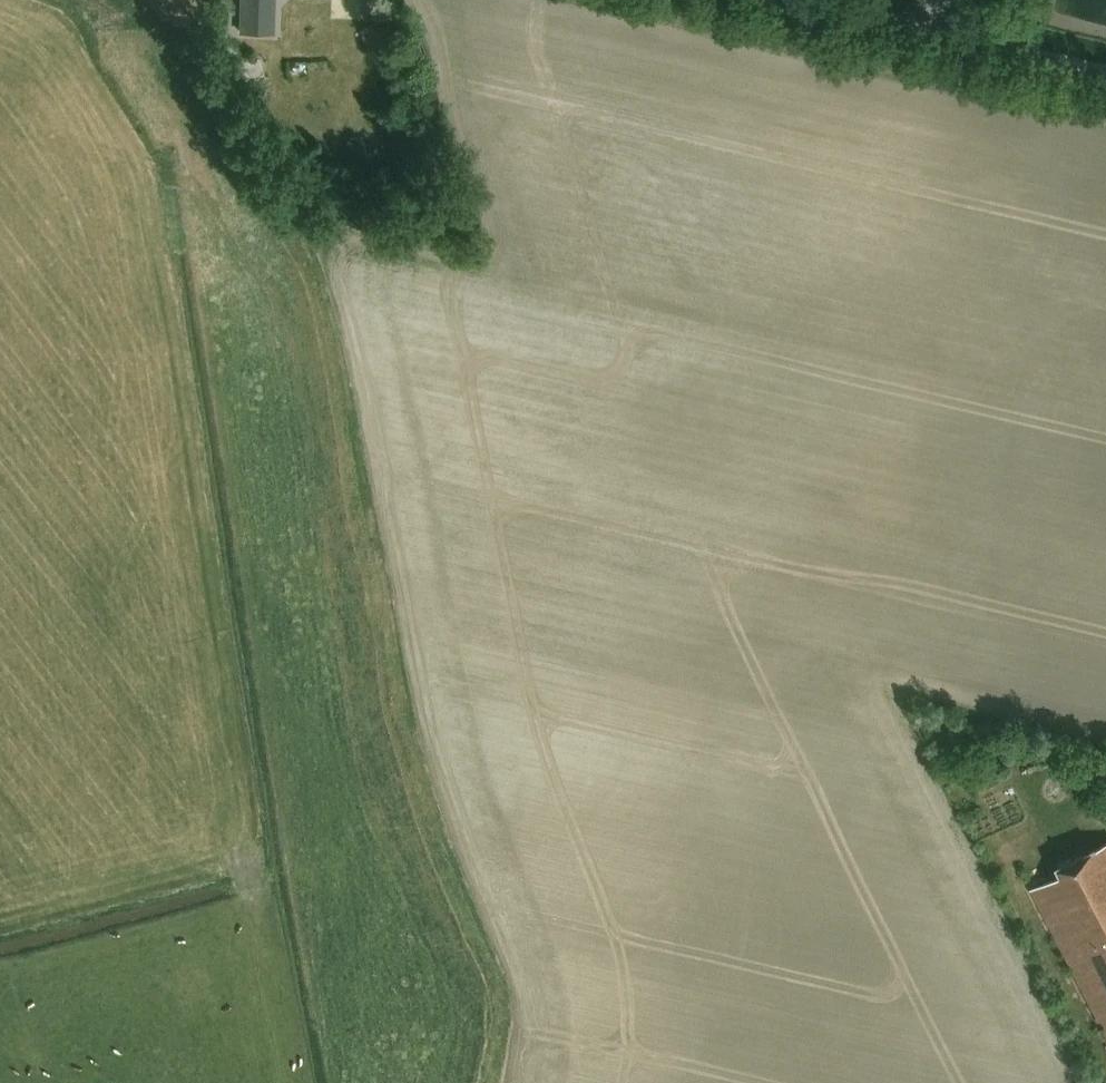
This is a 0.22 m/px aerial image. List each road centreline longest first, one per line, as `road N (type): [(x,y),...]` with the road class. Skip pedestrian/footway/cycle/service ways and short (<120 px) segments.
road 1 (unclassified): [(1105,74),(792,0)]

